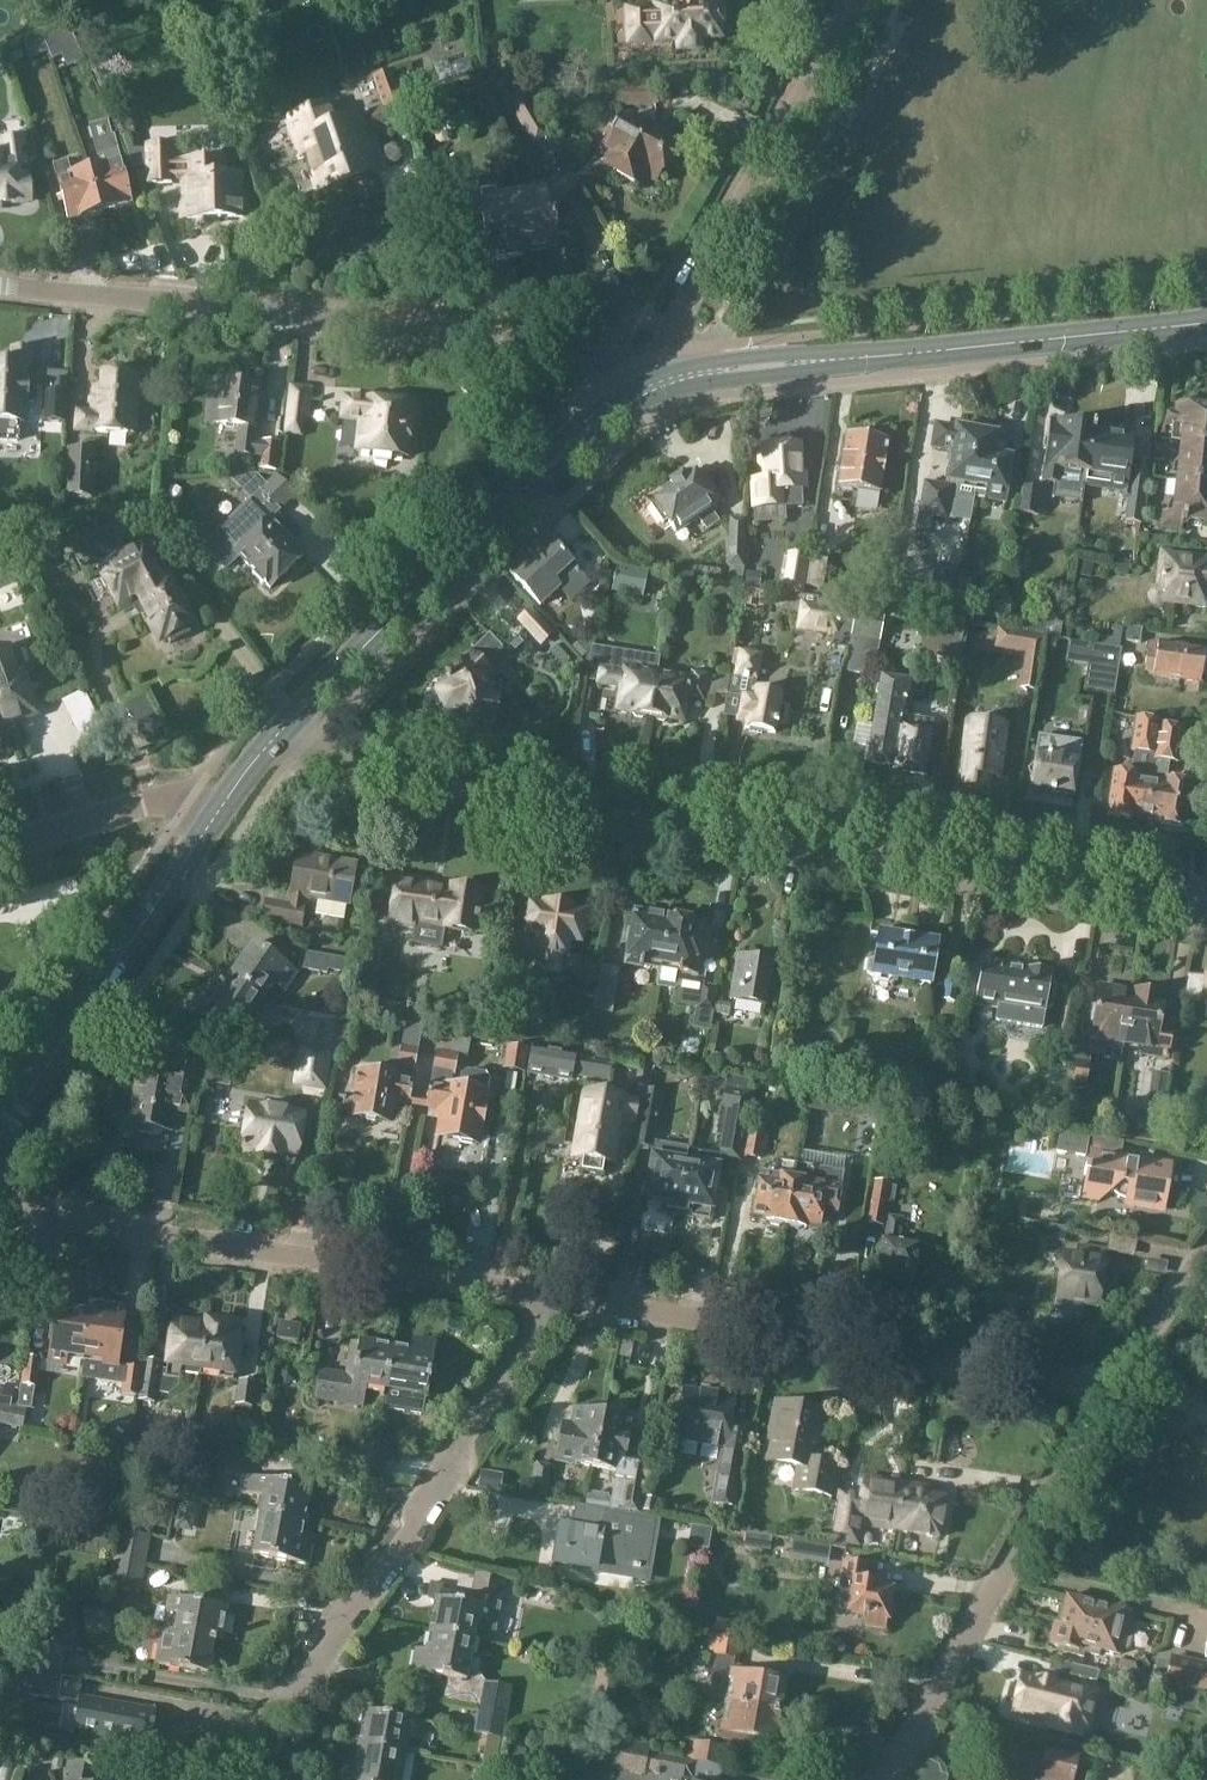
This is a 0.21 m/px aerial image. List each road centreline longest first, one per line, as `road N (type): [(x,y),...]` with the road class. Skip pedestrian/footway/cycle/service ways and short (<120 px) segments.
road 1 (residential): [(1206,901),(333,762),(287,722)]
road 2 (residential): [(631,396),(620,379),(574,352),(0,285)]
road 3 (residential): [(244,1779),(561,1301)]
road 4 (residential): [(561,1301),(0,1209)]
road 5 (residential): [(1098,1392),(561,1301)]
road 6 (secondary): [(672,380),(1206,320)]
road 7 (secondary): [(287,722),(587,426),(631,396)]
road 8 (residential): [(885,1779),(1098,1392)]
road 9 (residential): [(672,380),(668,352),(686,295),(857,0)]
road 10 (secondary): [(0,1134),(214,820)]
road 11 (residential): [(0,847),(166,799),(214,820)]
road 12 (residential): [(1098,1392),(1206,1241)]
road 13 (secondary): [(214,820),(287,722)]

